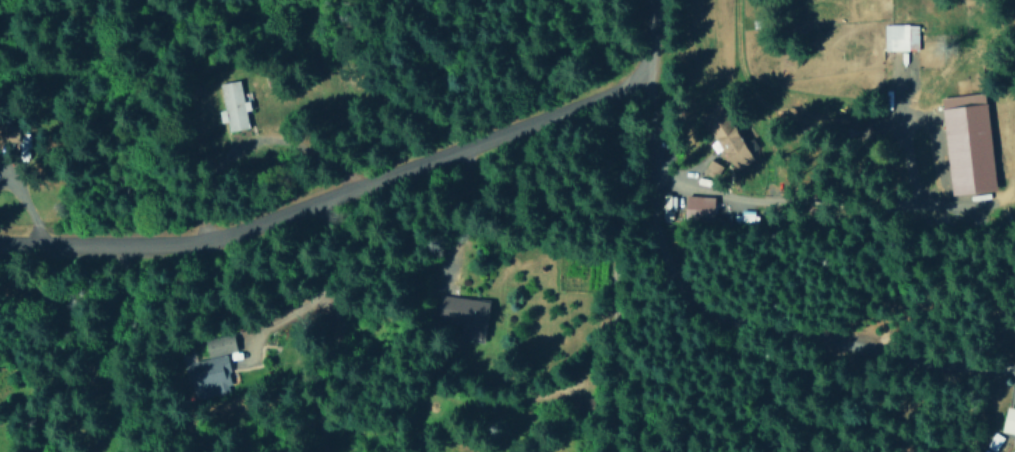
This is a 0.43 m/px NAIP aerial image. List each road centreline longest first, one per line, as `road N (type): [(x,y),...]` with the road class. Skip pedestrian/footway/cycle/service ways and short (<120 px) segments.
road 1 (residential): [(0,240),(198,246),(651,90),(649,0)]
road 2 (residential): [(651,90),(619,451)]

